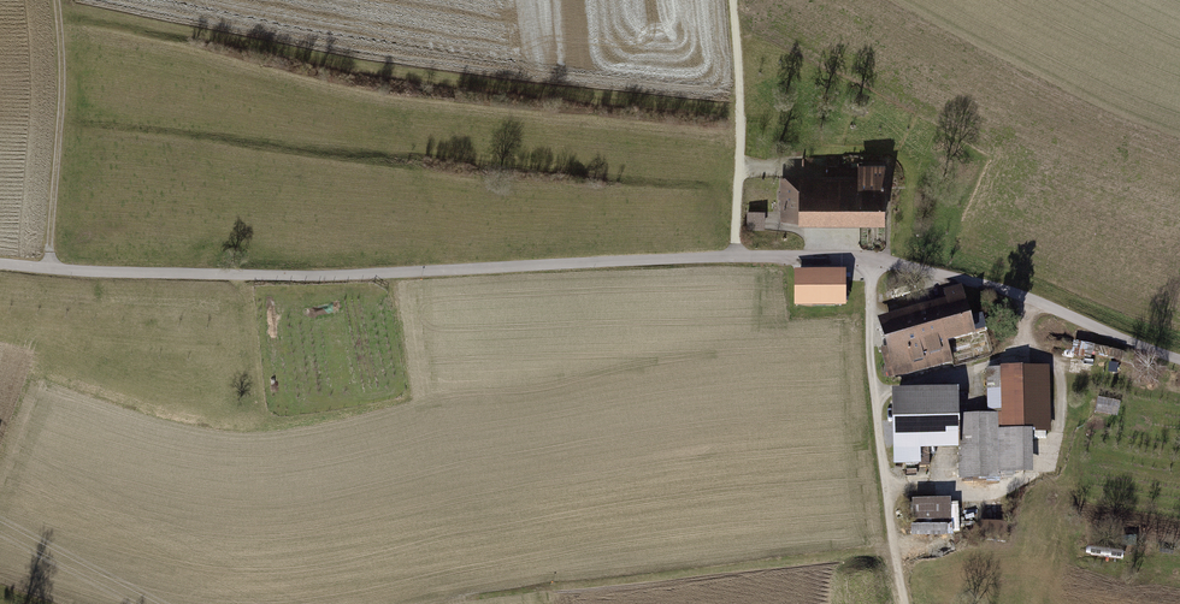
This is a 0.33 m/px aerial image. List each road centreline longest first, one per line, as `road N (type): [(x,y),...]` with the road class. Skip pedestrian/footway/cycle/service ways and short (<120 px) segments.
road 1 (track): [(0,267),(358,281),(737,257)]
road 2 (unclassified): [(737,257),(861,260),(955,275),(1179,358)]
road 3 (track): [(906,603),(861,260)]
road 4 (track): [(51,269),(63,70),(57,0)]
road 5 (track): [(733,0),(742,96),(737,257)]

